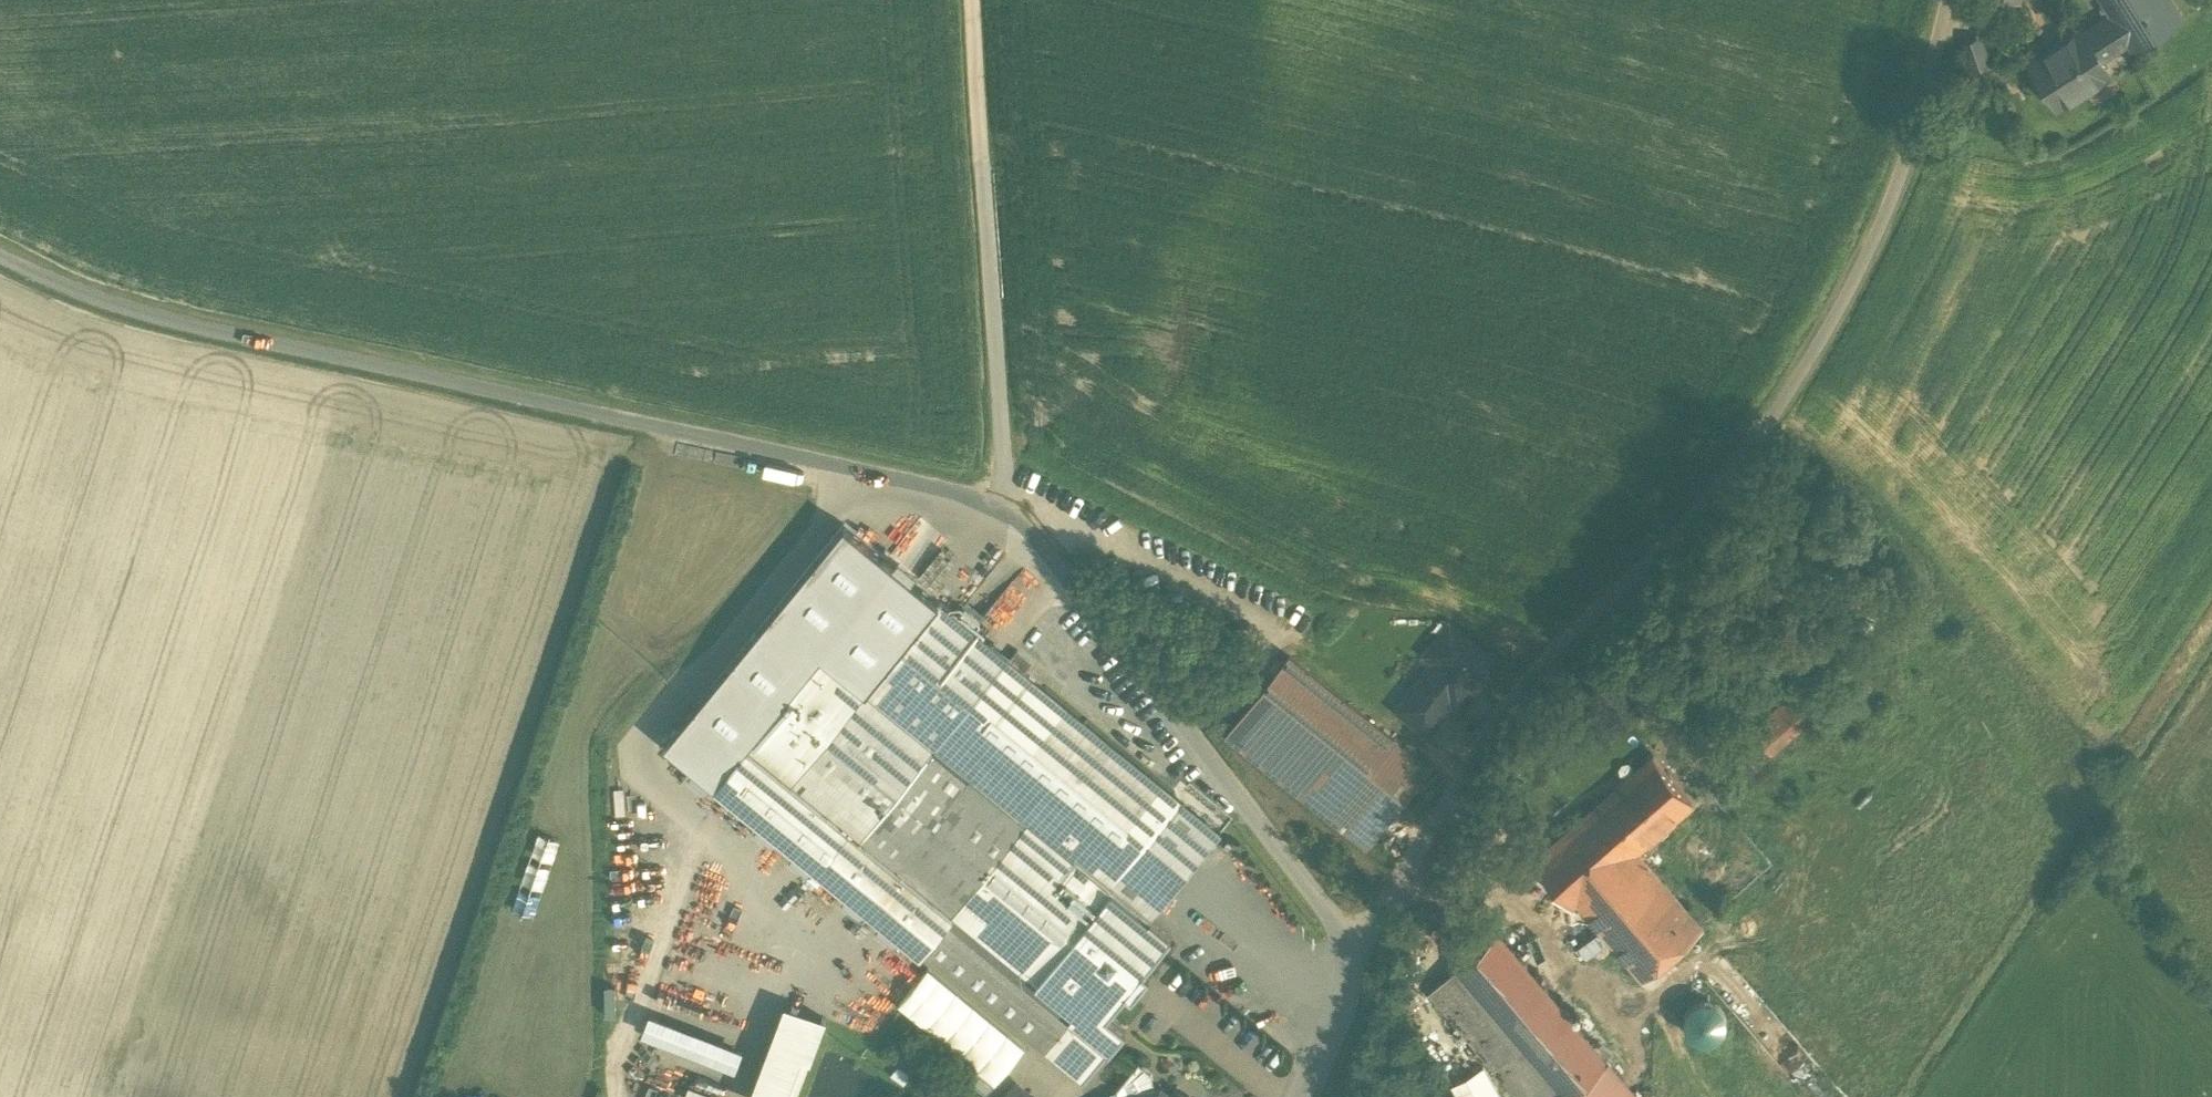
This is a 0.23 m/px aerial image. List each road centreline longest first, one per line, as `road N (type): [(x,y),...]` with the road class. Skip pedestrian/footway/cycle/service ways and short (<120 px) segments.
road 1 (unclassified): [(1360,951),(1062,567),(988,508),(908,481),(180,325),(0,257)]
road 2 (unclassified): [(1360,951),(1526,685),(1686,533),(1753,449),(1836,321),(1906,174),(1952,0)]
road 3 (track): [(1018,526),(995,417),(972,0)]
road 4 (unclassified): [(1297,1096),(1360,951)]

